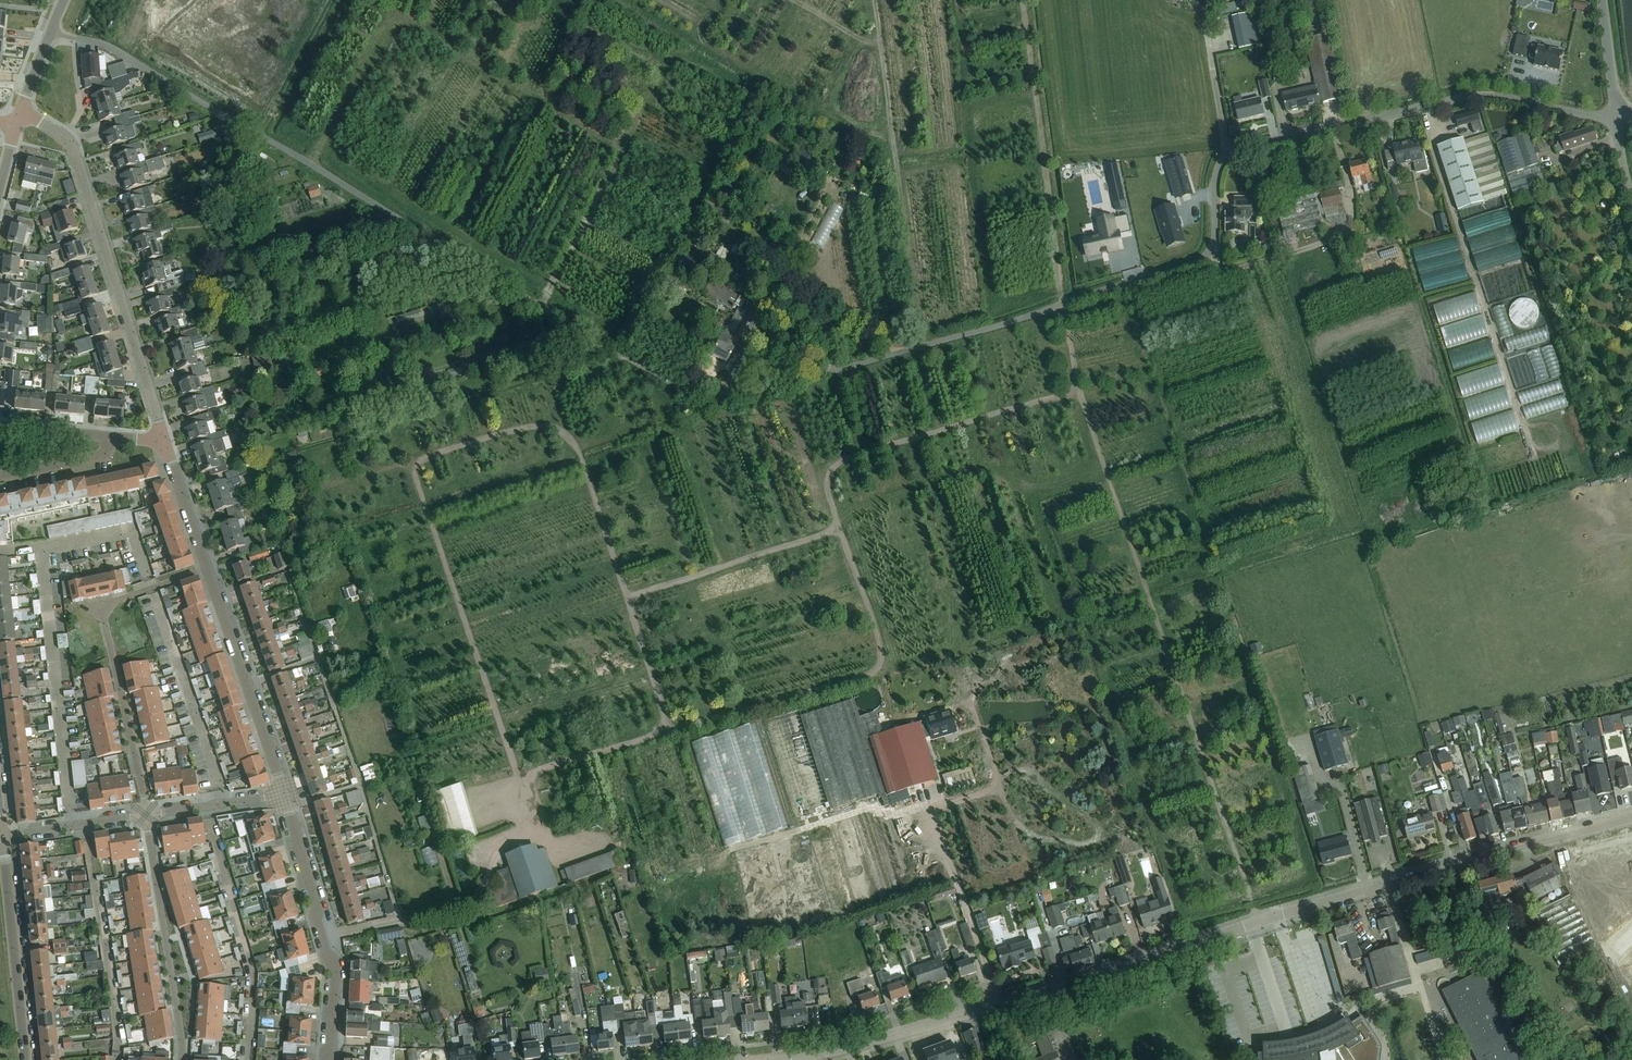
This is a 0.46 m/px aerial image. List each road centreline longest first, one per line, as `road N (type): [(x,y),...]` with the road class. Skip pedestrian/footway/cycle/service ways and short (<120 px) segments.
road 1 (unclassified): [(833,371),(1197,263),(1215,237),(1218,171),(1237,150),(1461,97),(1615,118)]
road 2 (unclassified): [(833,371),(723,397),(694,394),(105,44),(52,32)]
road 3 (unclassified): [(791,1059),(1012,1005),(1264,920),(1631,816)]
road 4 (residential): [(165,442),(74,151),(19,112)]
road 5 (residential): [(206,568),(113,600),(105,617),(145,812)]
road 6 (residential): [(183,1059),(145,812)]
road 7 (residential): [(283,790),(206,568)]
road 8 (tertiary): [(26,1059),(2,837)]
road 9 (residential): [(321,941),(283,790)]
road 10 (unclassified): [(145,812),(2,837)]
road 11 (residential): [(321,941),(458,908)]
road 12 (residential): [(283,790),(145,812)]
road 13 (residential): [(206,568),(165,442)]
road 14 (residential): [(0,476),(102,454),(116,438)]
road 15 (residential): [(331,1059),(335,969),(321,941)]

